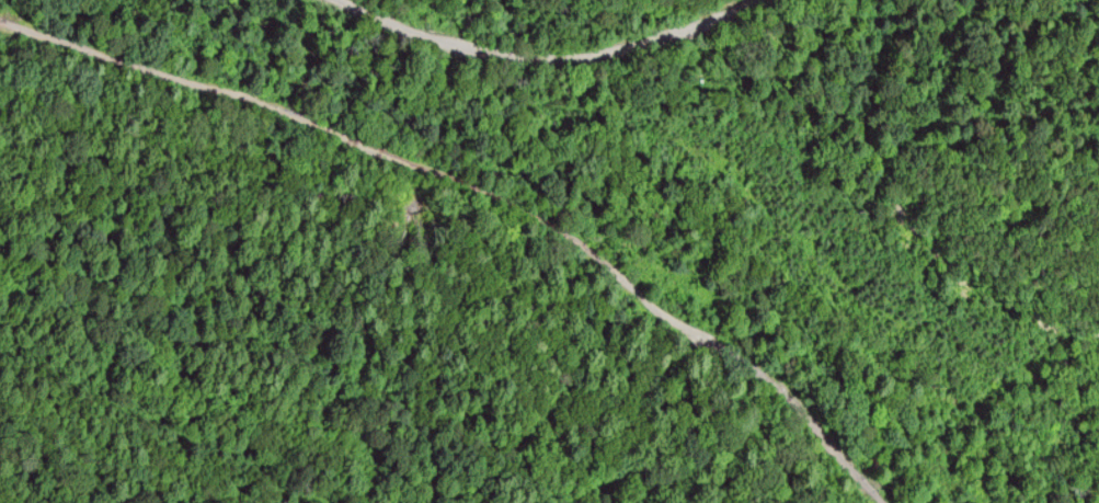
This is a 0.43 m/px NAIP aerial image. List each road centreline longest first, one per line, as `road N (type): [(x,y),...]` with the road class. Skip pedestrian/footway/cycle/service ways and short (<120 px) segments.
road 1 (residential): [(884,502),(719,347),(560,226),(477,184),(0,15)]
road 2 (residential): [(339,0),(447,43),(537,57),(657,43),(747,0)]

